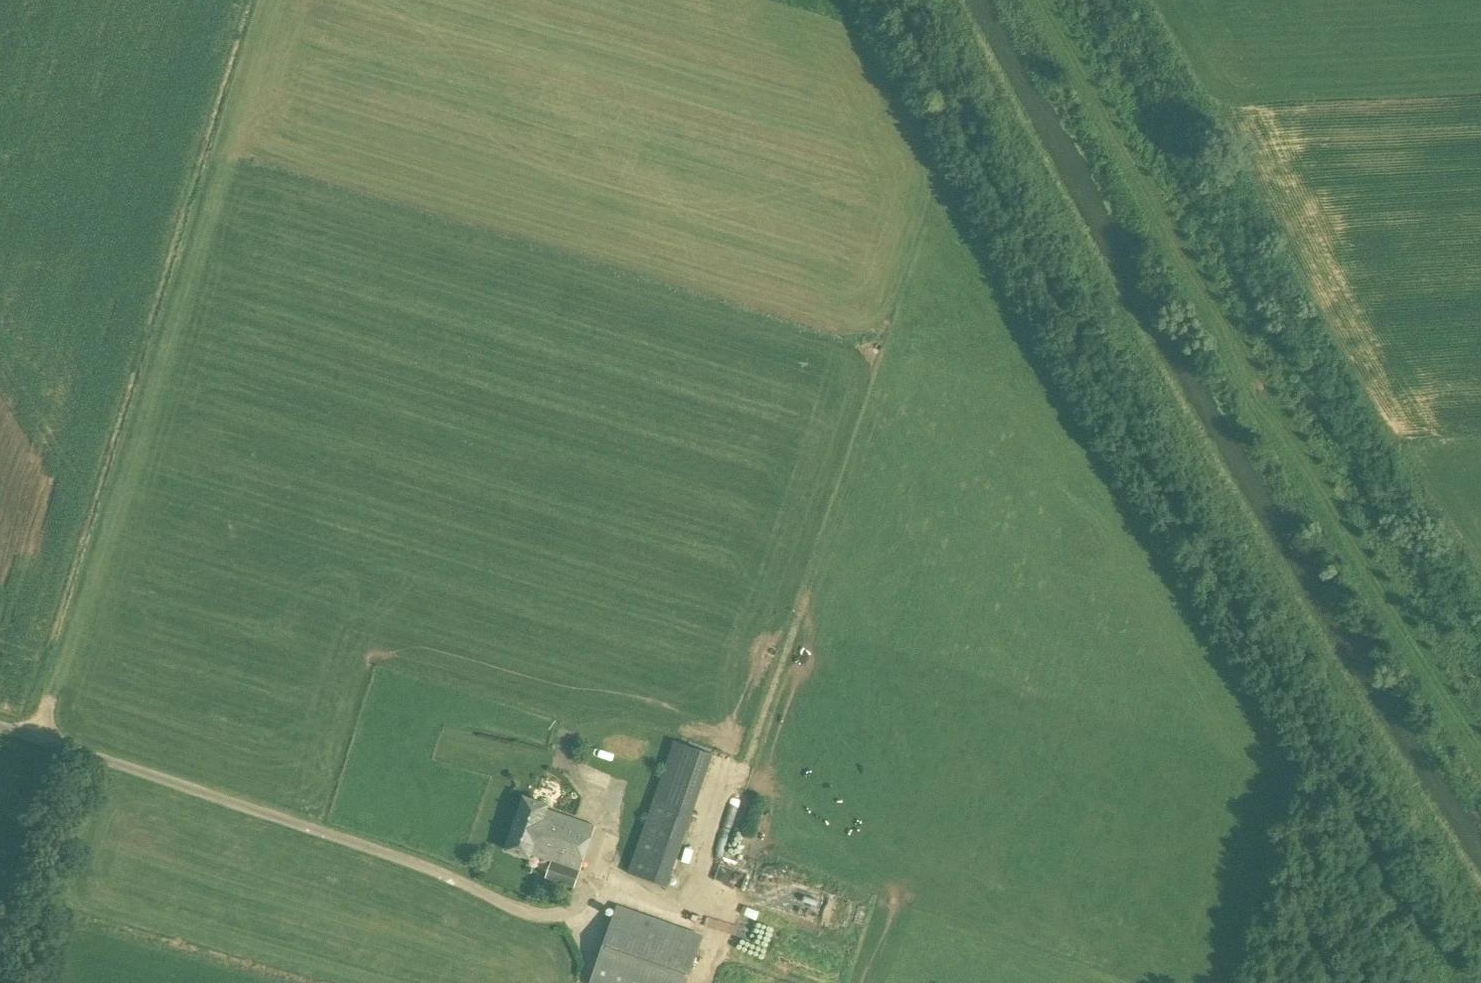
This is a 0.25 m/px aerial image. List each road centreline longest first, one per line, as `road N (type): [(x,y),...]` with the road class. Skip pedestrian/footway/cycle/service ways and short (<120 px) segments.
road 1 (unclassified): [(434,870),(0,731)]

